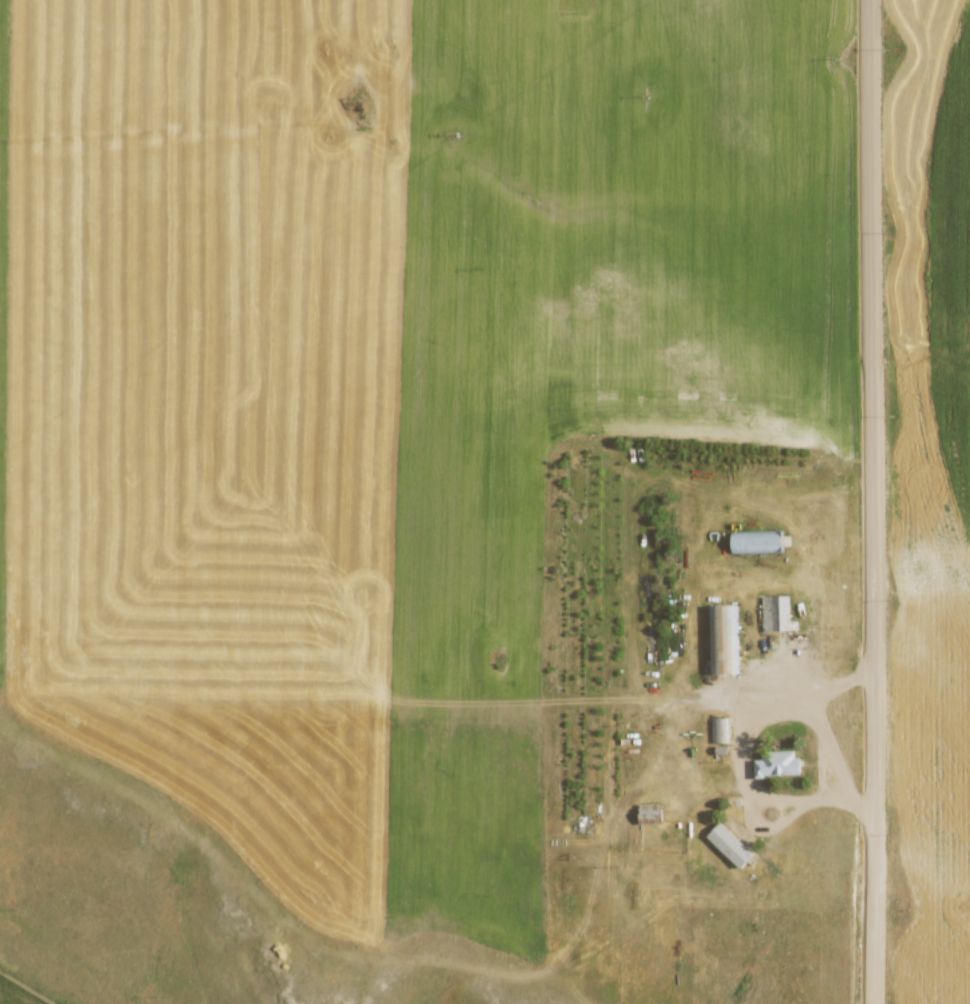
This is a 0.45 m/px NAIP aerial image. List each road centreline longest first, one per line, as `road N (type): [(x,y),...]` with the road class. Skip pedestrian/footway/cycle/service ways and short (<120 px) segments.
road 1 (tertiary): [(877,1003),(872,0)]

